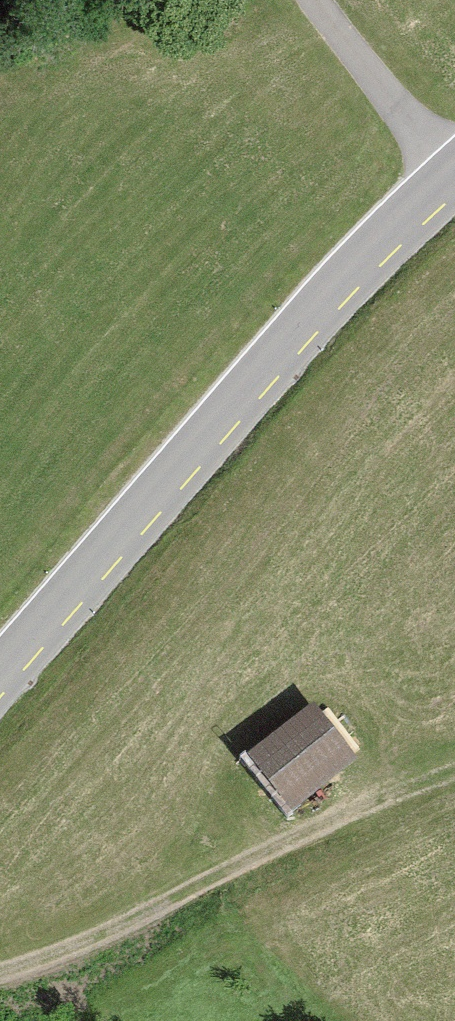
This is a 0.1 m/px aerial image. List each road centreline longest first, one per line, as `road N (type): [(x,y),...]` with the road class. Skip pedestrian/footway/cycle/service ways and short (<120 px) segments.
road 1 (tertiary): [(450,172),(345,276),(0,671)]
road 2 (track): [(454,781),(179,909),(52,983),(0,995)]
road 3 (residential): [(450,172),(315,0)]

